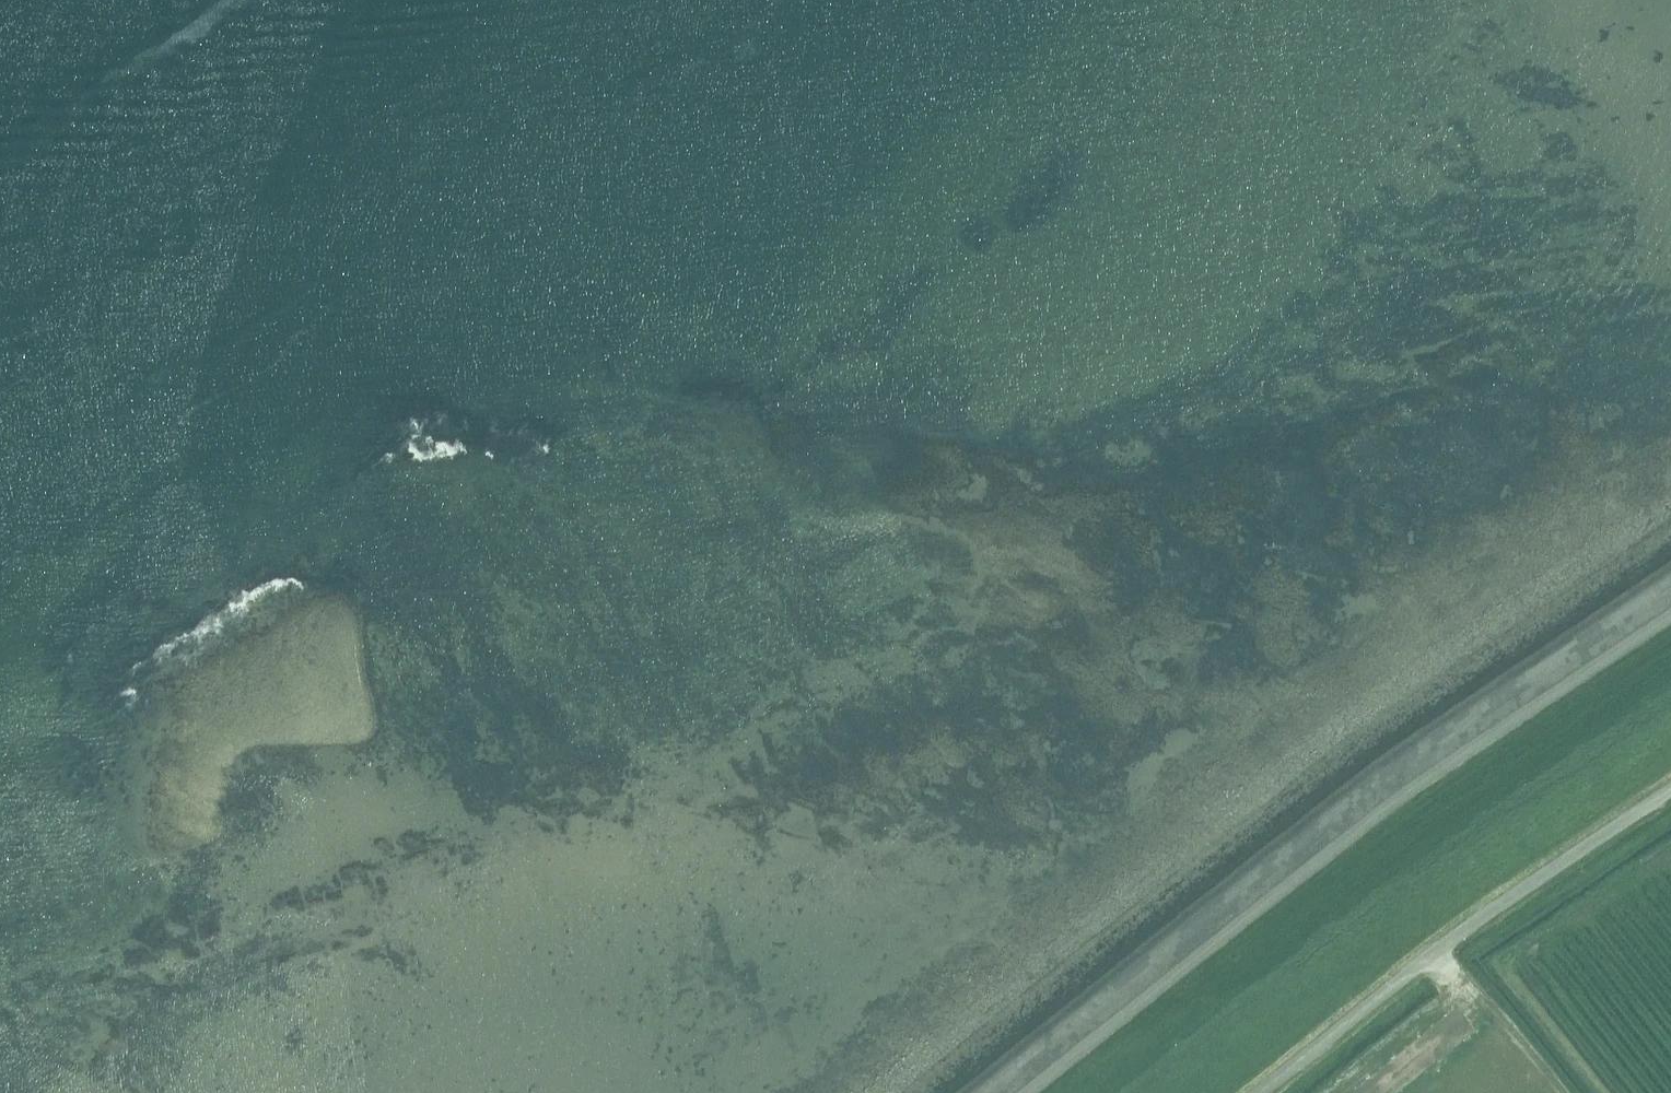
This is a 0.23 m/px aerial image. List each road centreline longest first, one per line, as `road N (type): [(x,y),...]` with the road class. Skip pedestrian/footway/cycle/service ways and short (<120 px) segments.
road 1 (unclassified): [(1273,1092),(1670,807)]

